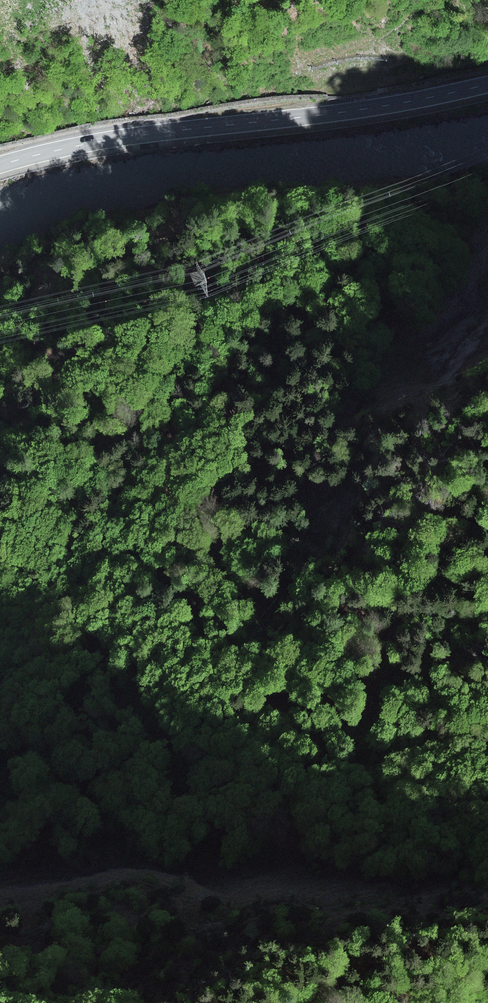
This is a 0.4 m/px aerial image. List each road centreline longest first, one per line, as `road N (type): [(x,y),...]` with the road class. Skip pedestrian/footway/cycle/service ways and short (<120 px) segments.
road 1 (track): [(0,771),(104,624),(222,491),(246,407),(276,366),(344,322),(318,313),(233,334),(176,360),(103,345),(58,354)]
road 2 (track): [(487,575),(398,582),(379,663),(362,675),(0,806)]
road 3 (tertiary): [(0,162),(124,137),(370,109),(487,83)]

